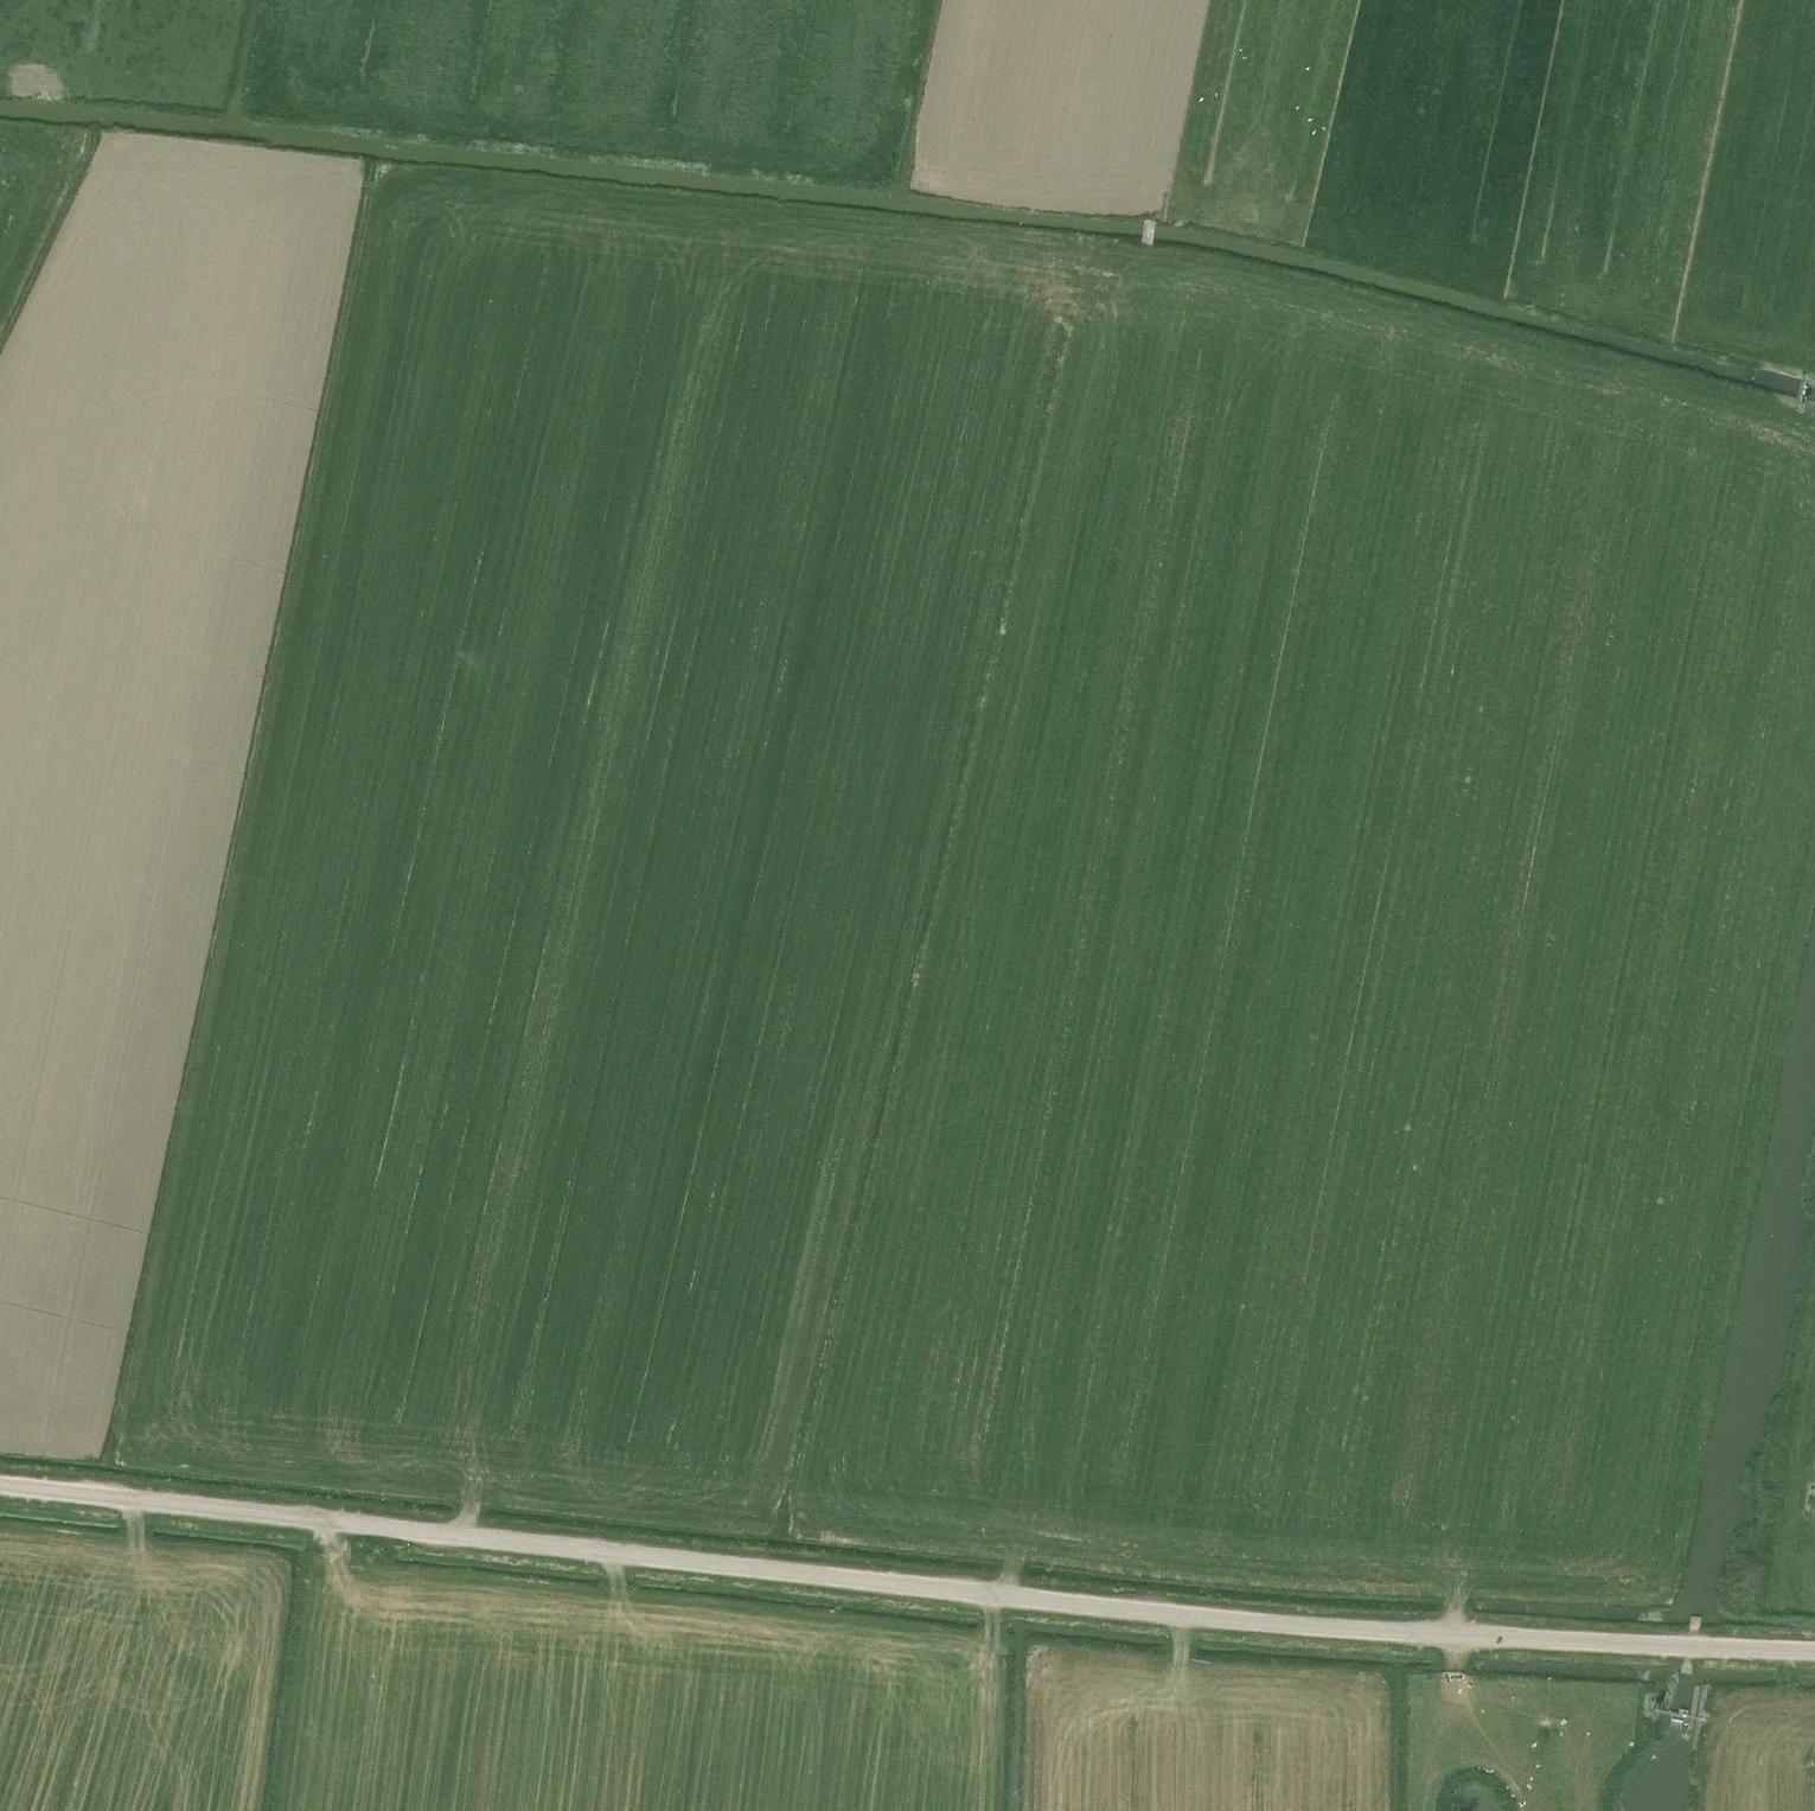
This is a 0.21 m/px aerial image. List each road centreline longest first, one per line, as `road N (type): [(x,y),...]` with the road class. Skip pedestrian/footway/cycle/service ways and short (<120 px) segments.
road 1 (unclassified): [(1646,1644),(1333,1630),(1041,1603),(0,1484)]
road 2 (unclassified): [(1646,1644),(1814,1652)]

